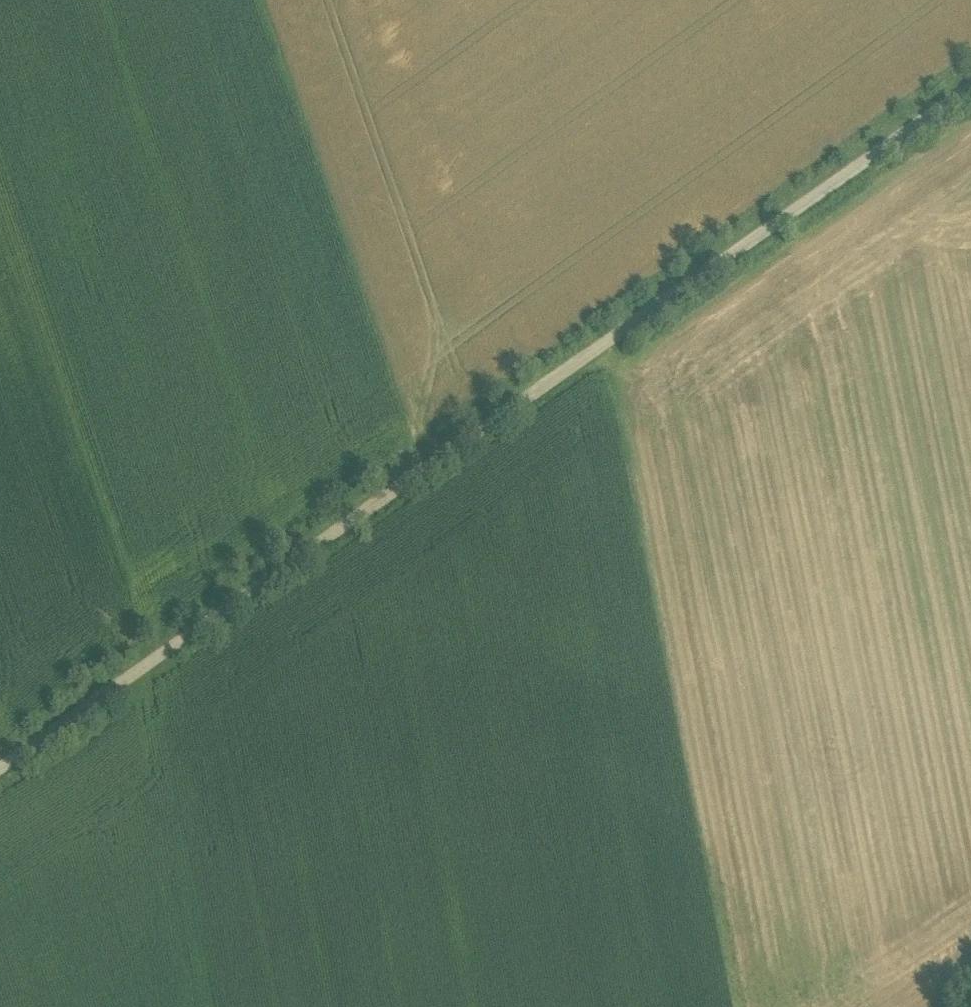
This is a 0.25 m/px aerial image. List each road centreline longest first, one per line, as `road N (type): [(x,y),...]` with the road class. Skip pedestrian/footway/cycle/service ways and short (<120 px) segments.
road 1 (track): [(0,753),(970,73)]

